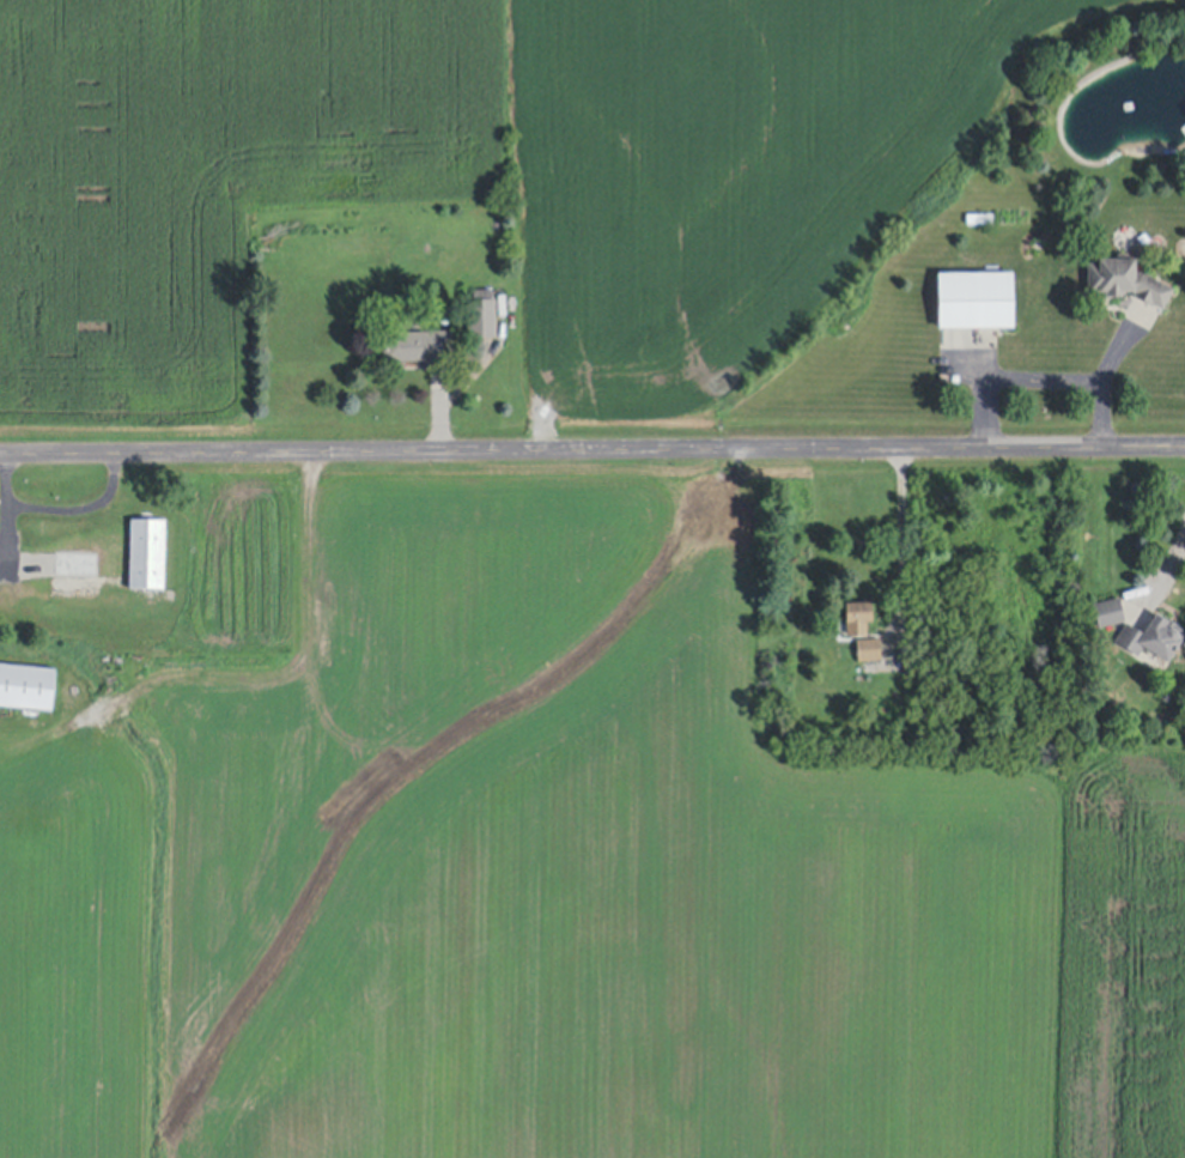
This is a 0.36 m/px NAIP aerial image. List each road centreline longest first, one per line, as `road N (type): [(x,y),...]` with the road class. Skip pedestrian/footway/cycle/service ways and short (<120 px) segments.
road 1 (residential): [(0,449),(1184,448)]

